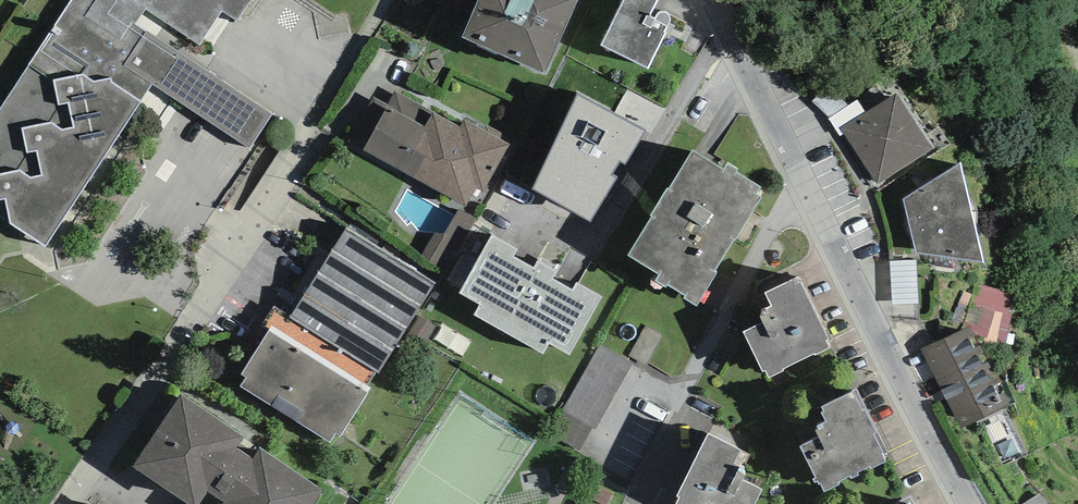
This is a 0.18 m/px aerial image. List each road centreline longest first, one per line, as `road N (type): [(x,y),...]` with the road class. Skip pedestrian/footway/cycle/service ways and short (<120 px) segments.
road 1 (residential): [(714,0),(970,503)]

